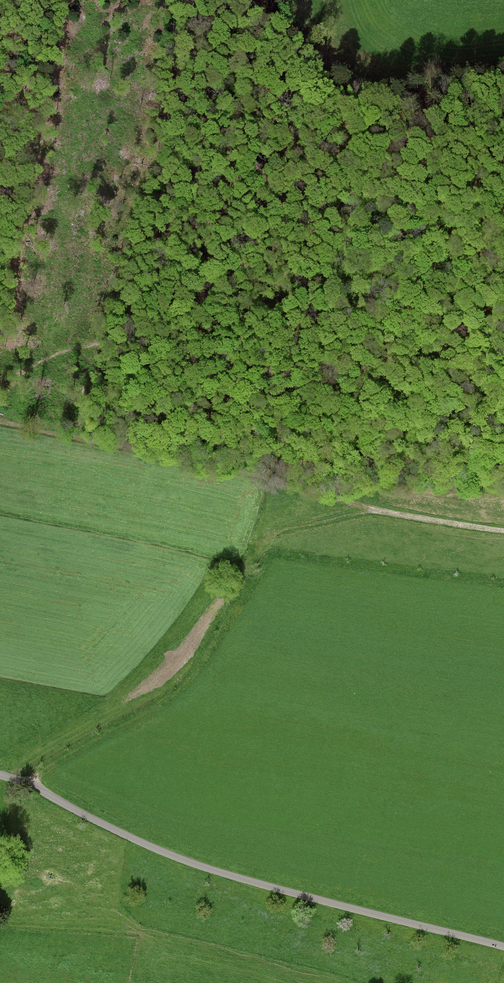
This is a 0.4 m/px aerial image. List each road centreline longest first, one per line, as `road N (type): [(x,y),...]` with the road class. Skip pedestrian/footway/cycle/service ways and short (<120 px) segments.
road 1 (unclassified): [(0,773),(229,876),(503,945)]
road 2 (track): [(0,422),(503,532)]
road 3 (track): [(256,254),(207,295),(0,378)]

